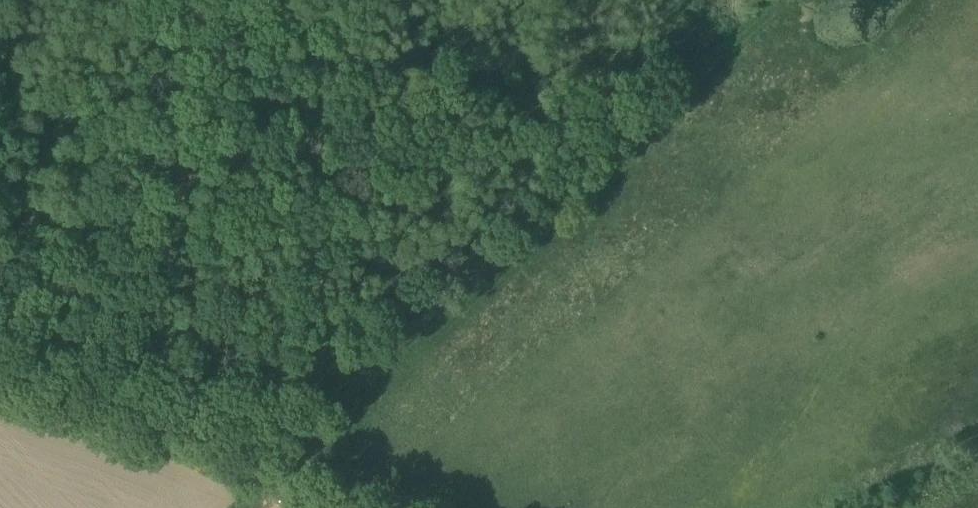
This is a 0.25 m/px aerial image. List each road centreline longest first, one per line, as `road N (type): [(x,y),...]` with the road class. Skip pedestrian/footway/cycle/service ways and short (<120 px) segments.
road 1 (track): [(328,507),(0,378)]

